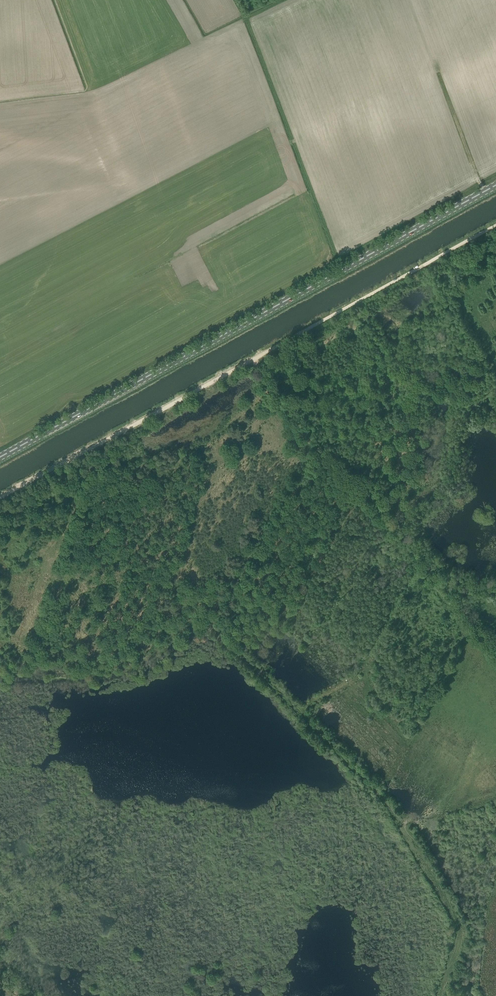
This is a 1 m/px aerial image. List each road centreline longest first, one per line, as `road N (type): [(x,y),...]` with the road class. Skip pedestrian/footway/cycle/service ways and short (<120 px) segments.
road 1 (primary): [(0,458),(495,186)]
road 2 (track): [(252,360),(495,650)]
road 3 (track): [(252,360),(0,498)]
road 4 (track): [(495,228),(252,360)]

